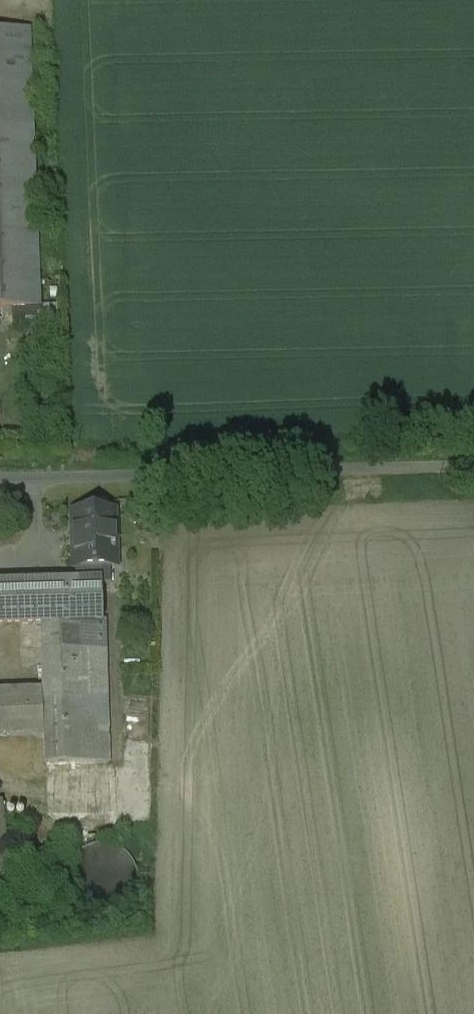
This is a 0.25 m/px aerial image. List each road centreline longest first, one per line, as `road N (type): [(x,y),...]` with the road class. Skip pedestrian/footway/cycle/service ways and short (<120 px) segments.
road 1 (unclassified): [(0,482),(473,467)]

